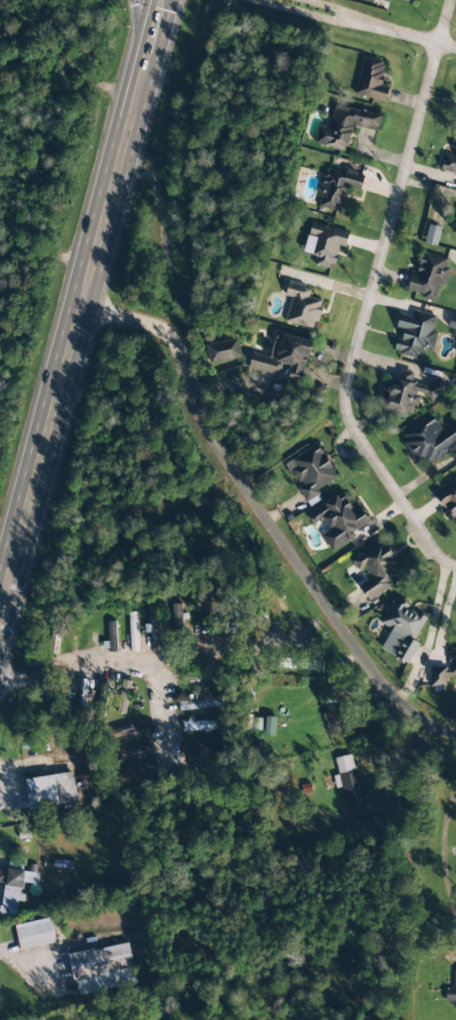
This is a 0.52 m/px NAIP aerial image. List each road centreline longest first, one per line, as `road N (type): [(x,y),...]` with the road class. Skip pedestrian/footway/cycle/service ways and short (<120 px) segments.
road 1 (trunk): [(0,603),(159,0)]
road 2 (residential): [(448,0),(342,398),(349,427),(436,558),(455,567)]
road 3 (residential): [(77,308),(173,340),(196,415),(332,646),(404,716),(455,728)]
road 4 (residential): [(0,684),(274,624),(313,605)]
road 5 (residential): [(289,0),(455,50)]
road 6 (residential): [(455,932),(440,840),(455,776)]
road 7 (residential): [(167,287),(156,195),(150,181),(117,158)]

